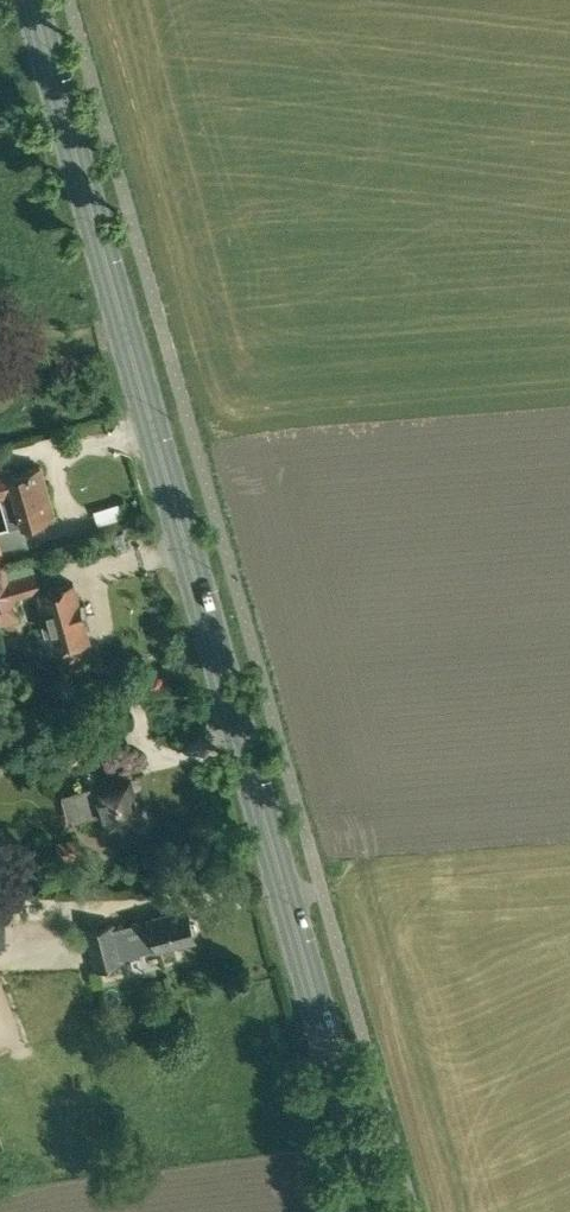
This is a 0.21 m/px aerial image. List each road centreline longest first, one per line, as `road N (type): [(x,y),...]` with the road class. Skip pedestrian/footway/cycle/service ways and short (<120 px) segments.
road 1 (primary): [(376,1211),(30,0)]

